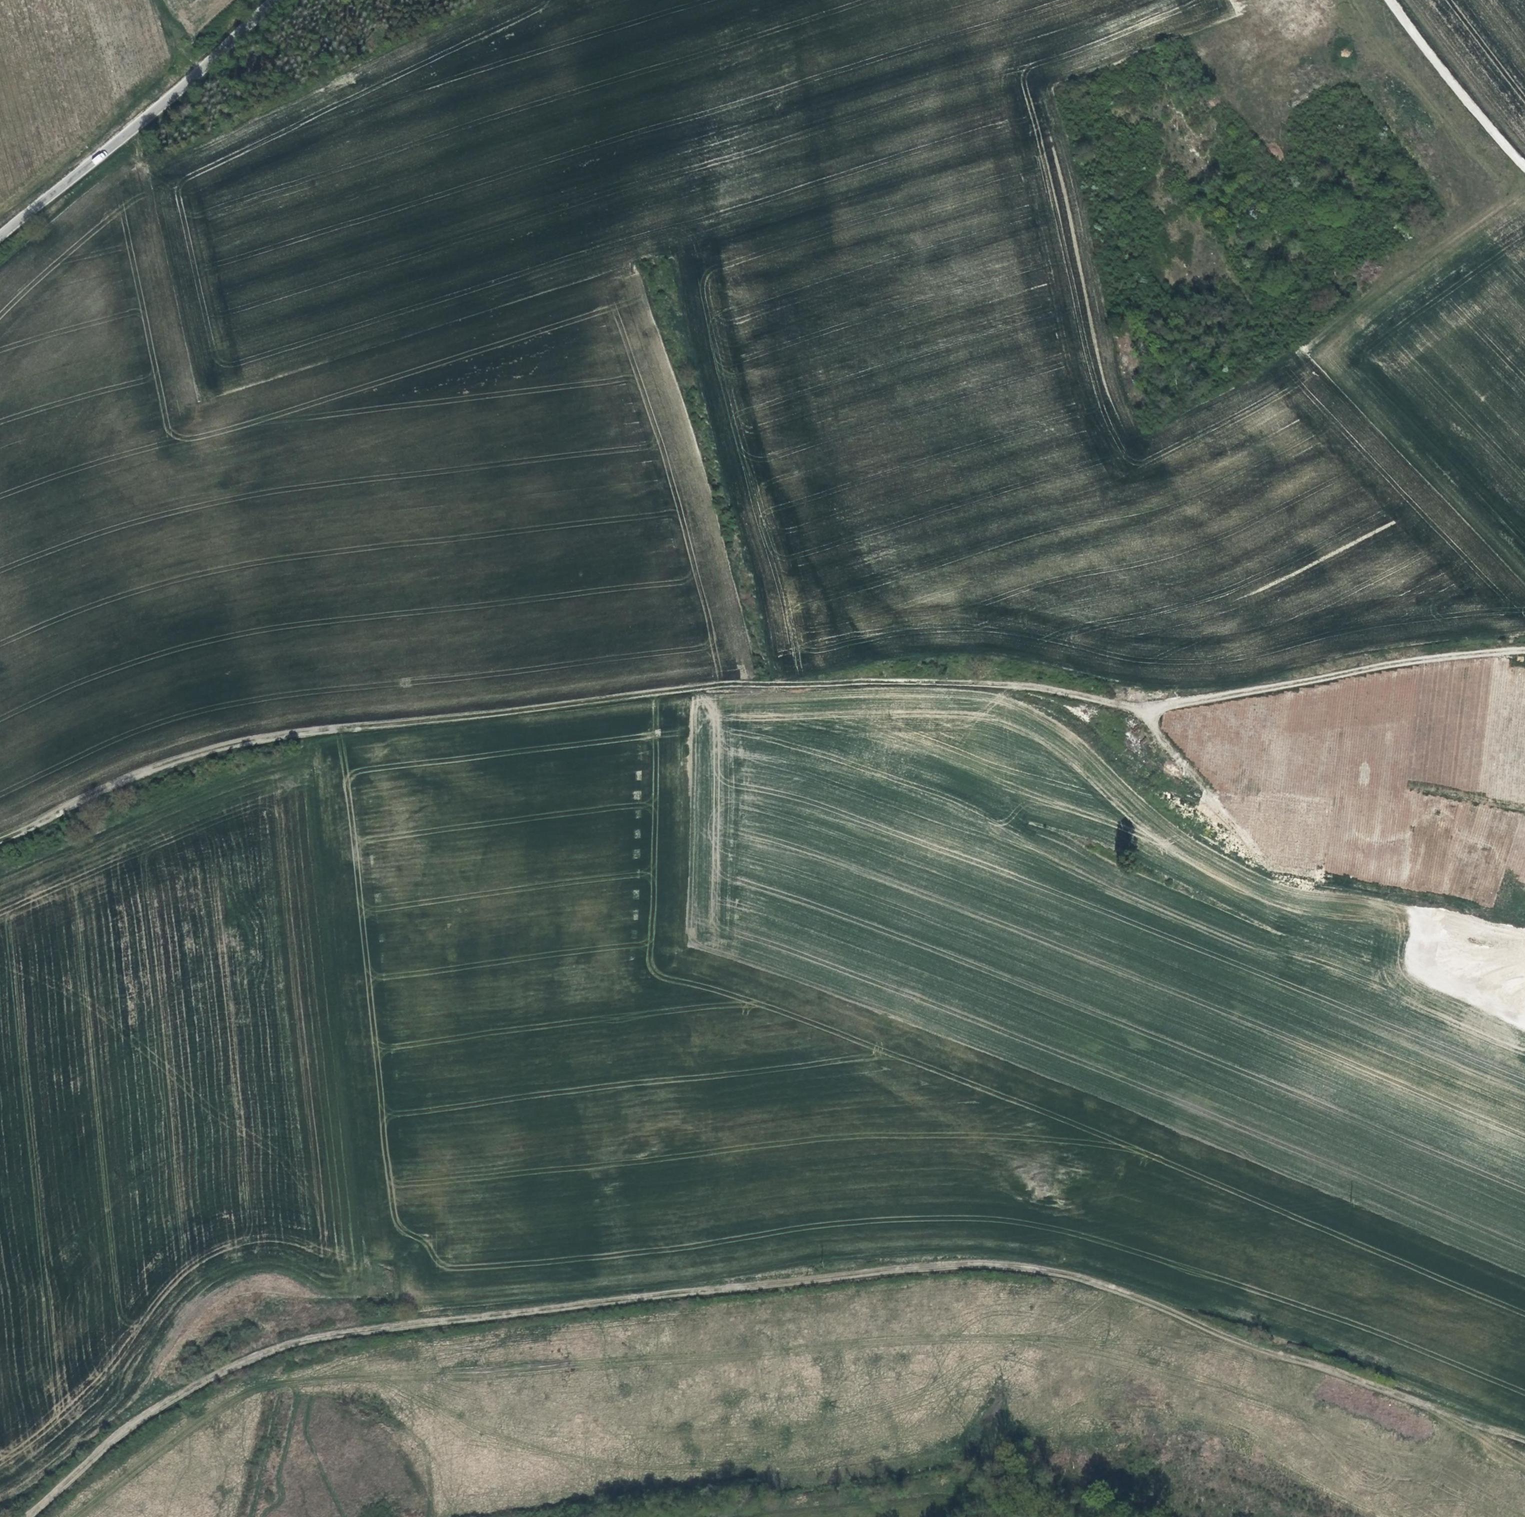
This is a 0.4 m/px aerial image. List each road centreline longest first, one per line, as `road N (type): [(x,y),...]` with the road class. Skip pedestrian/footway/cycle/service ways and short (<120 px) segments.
road 1 (track): [(27,1516),(114,1436),(284,1346),(960,1262),(1051,1271),(1148,1299),(1524,1441)]
road 2 (track): [(1524,648),(1353,667),(1145,707),(1045,688),(906,678),(781,683),(308,736),(123,790),(0,847)]
road 3 (tertiary): [(0,239),(274,0)]
road 4 (track): [(0,208),(180,50),(196,66)]
road 5 (track): [(1392,0),(1518,161)]

